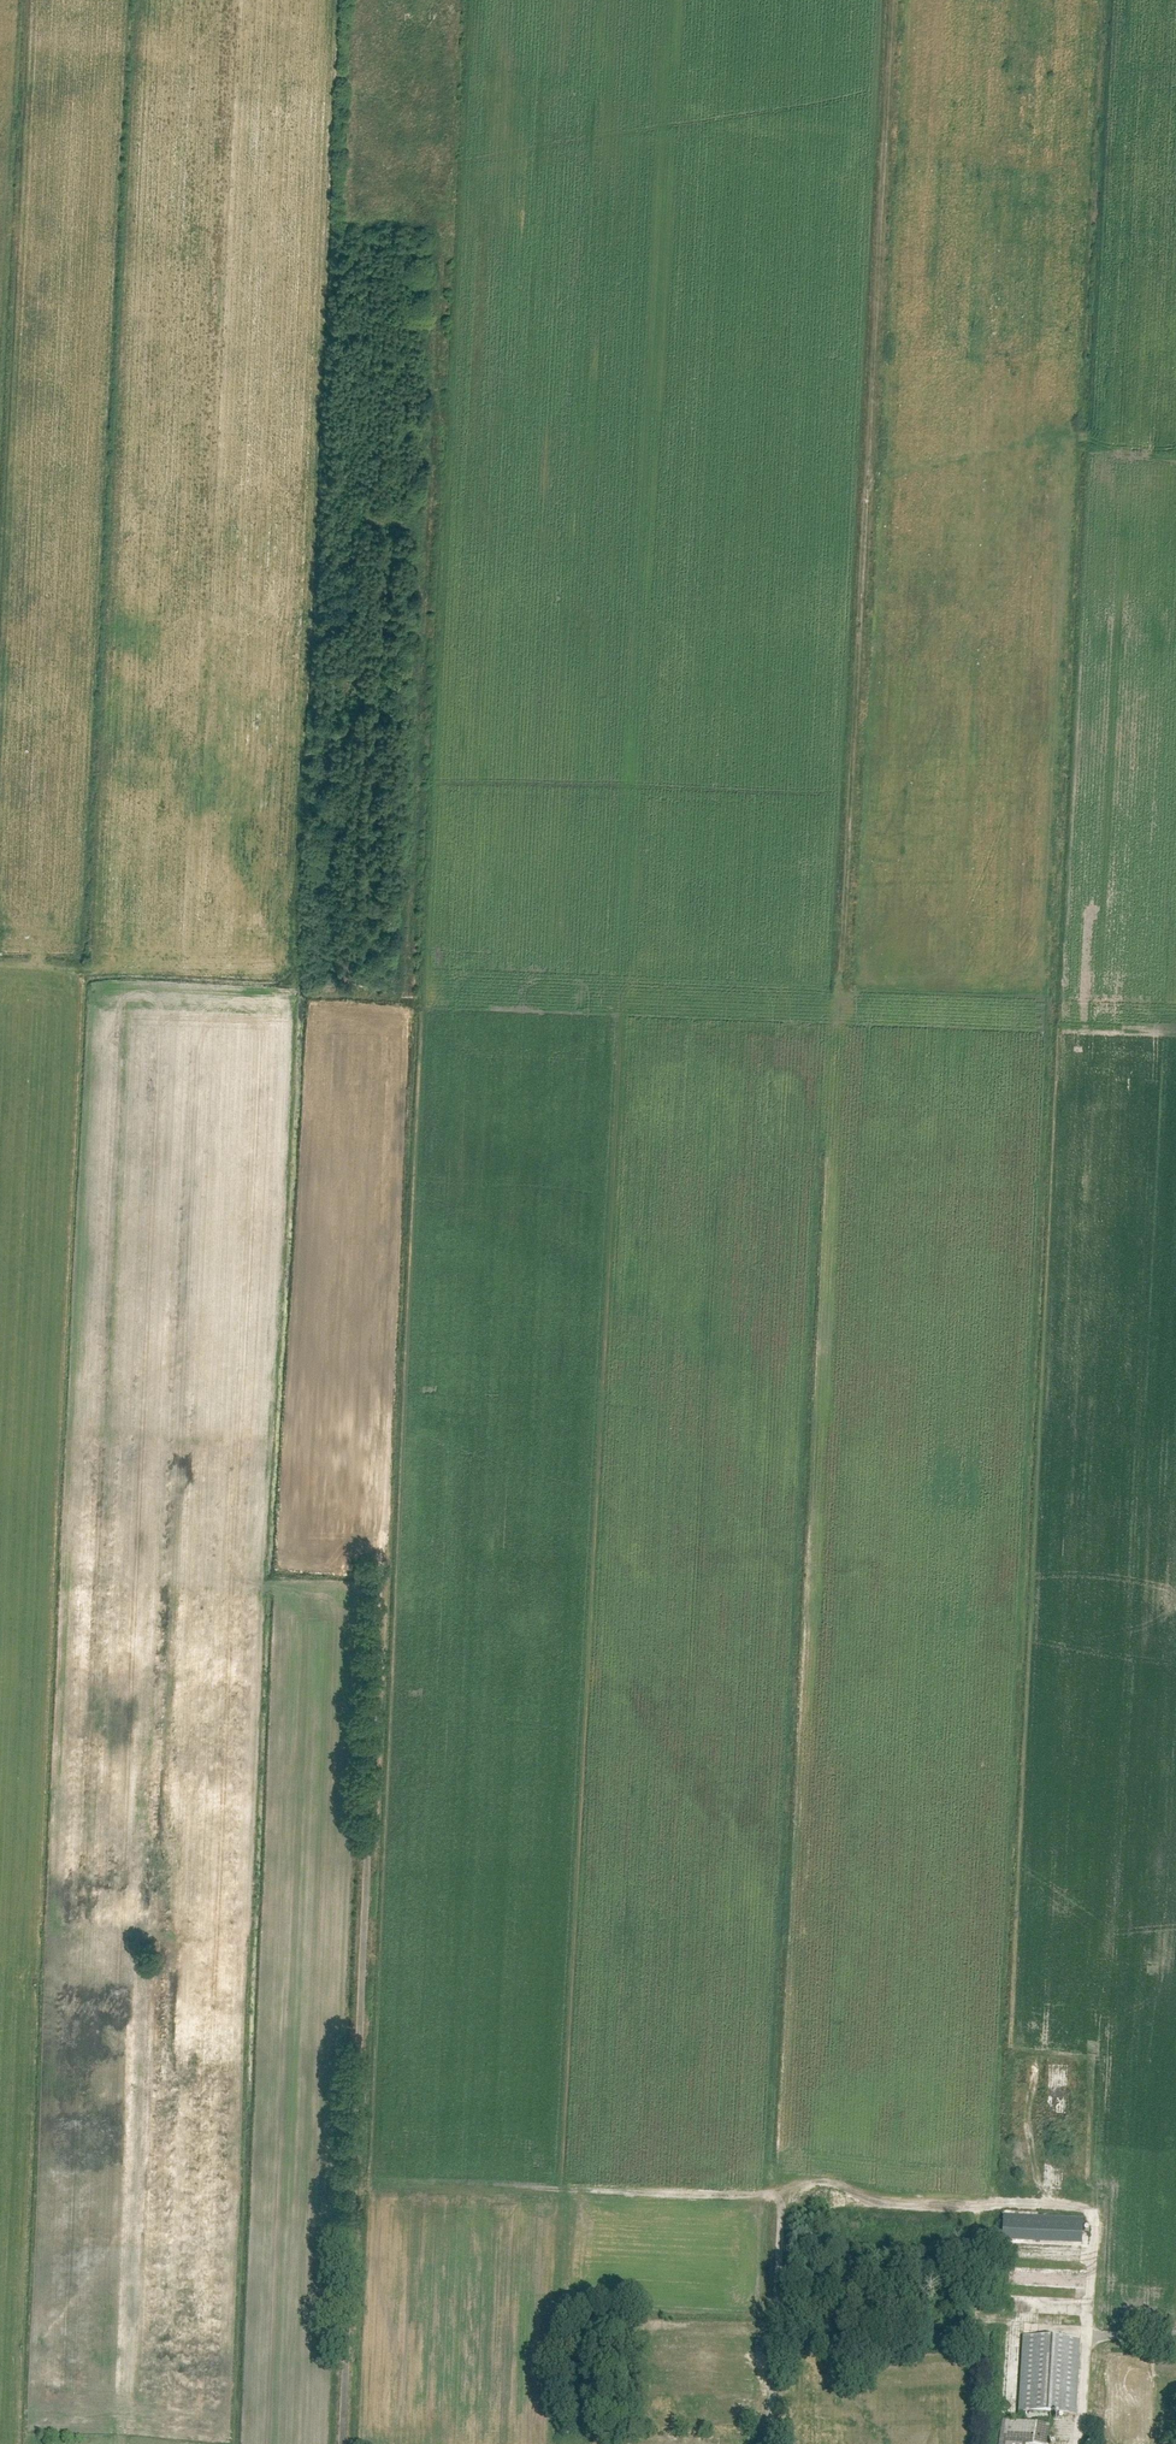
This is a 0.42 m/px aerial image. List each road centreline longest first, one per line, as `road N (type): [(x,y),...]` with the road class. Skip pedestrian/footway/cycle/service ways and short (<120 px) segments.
road 1 (track): [(342,2443),(390,1369)]
road 2 (track): [(769,2443),(781,2211)]

